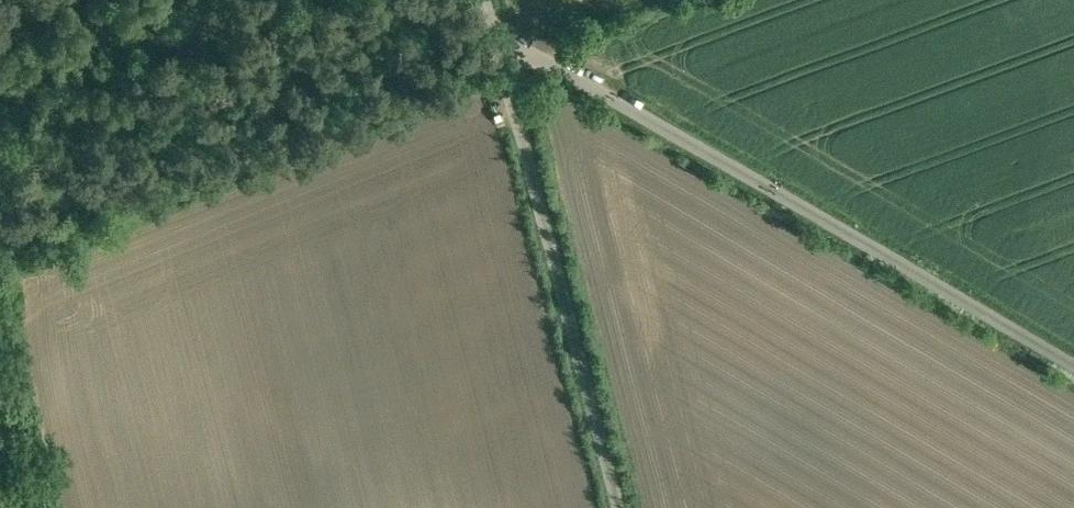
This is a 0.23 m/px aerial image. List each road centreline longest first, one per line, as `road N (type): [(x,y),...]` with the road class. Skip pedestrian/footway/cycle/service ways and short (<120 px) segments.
road 1 (unclassified): [(500,59),(550,58),(1073,364)]
road 2 (unclassified): [(500,59),(618,507)]

